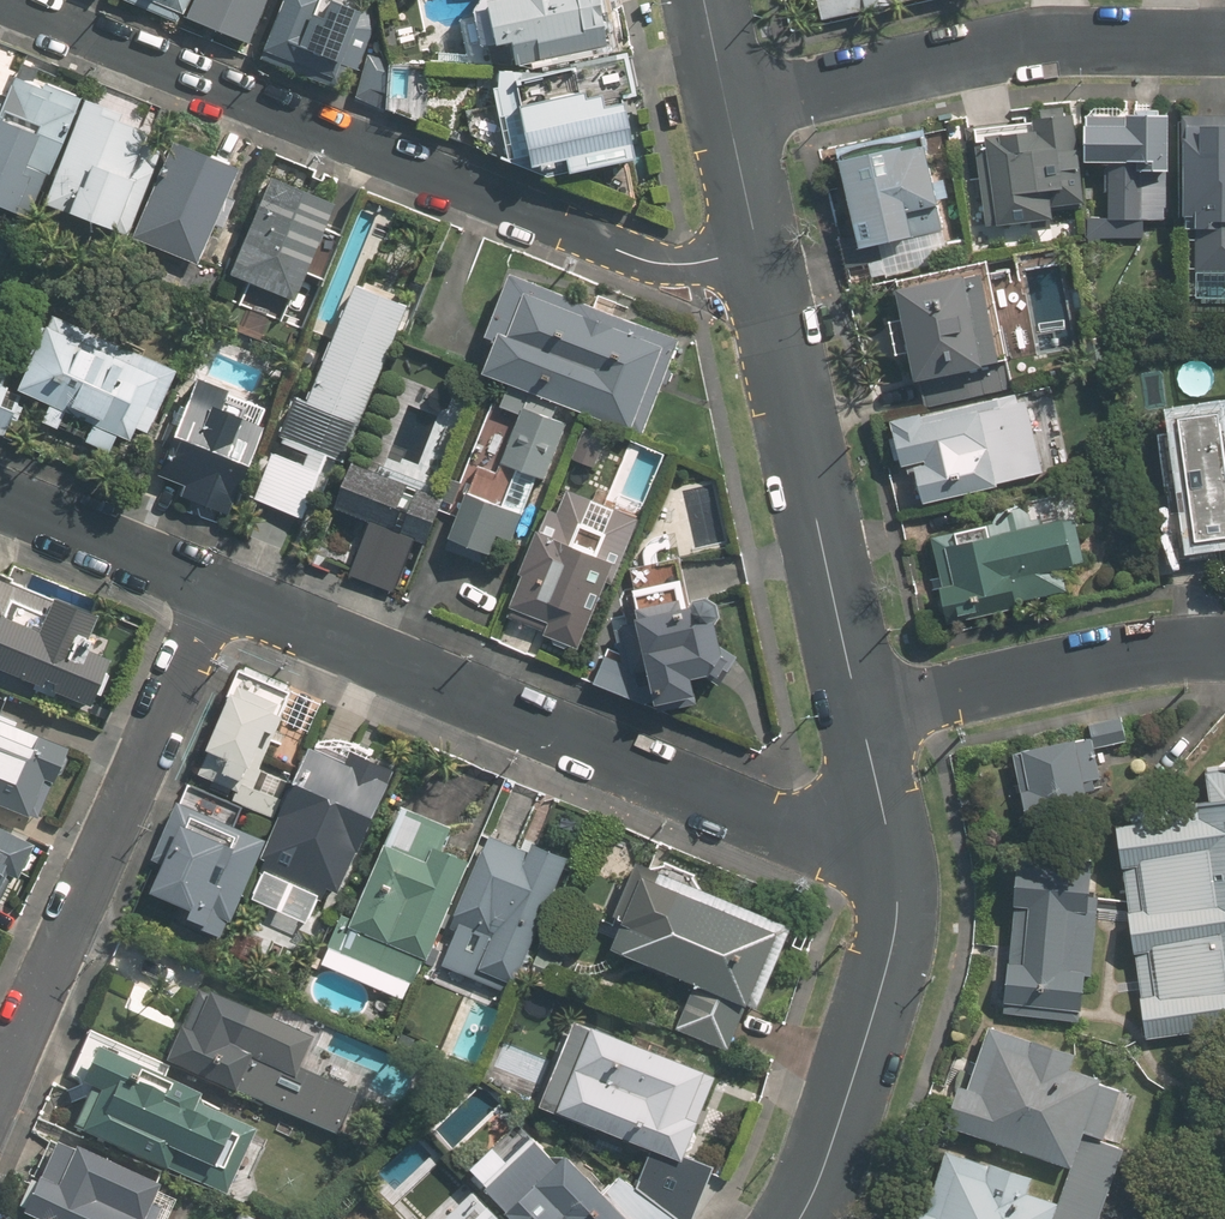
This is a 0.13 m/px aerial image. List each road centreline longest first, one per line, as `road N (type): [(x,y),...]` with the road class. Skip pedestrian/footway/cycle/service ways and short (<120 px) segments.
road 1 (residential): [(758,250),(677,264),(647,259),(4,0)]
road 2 (residential): [(884,824),(832,837),(769,825),(215,591)]
road 3 (residential): [(215,591),(0,1078)]
road 4 (residential): [(1224,36),(1048,34),(730,108)]
road 5 (residential): [(758,250),(861,713)]
road 6 (residential): [(884,824),(894,933),(800,1218)]
road 7 (residential): [(861,713),(1191,648),(1224,649)]
road 8 (residential): [(215,591),(0,501)]
road 9 (residential): [(730,108),(758,250)]

